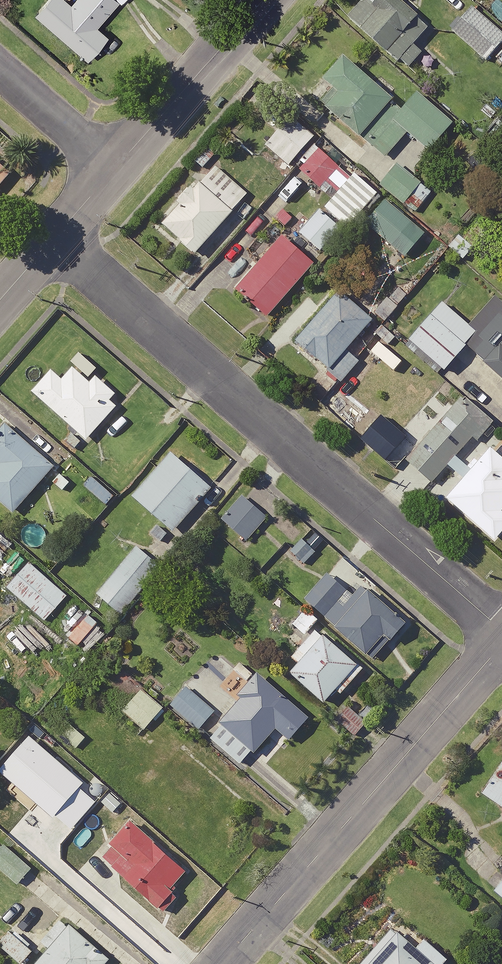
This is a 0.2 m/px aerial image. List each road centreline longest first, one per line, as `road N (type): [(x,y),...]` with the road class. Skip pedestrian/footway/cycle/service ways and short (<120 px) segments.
road 1 (residential): [(54,239),(501,630)]
road 2 (tertiary): [(224,963),(501,646)]
road 3 (residential): [(116,167),(263,0)]
road 4 (residential): [(0,69),(116,167)]

